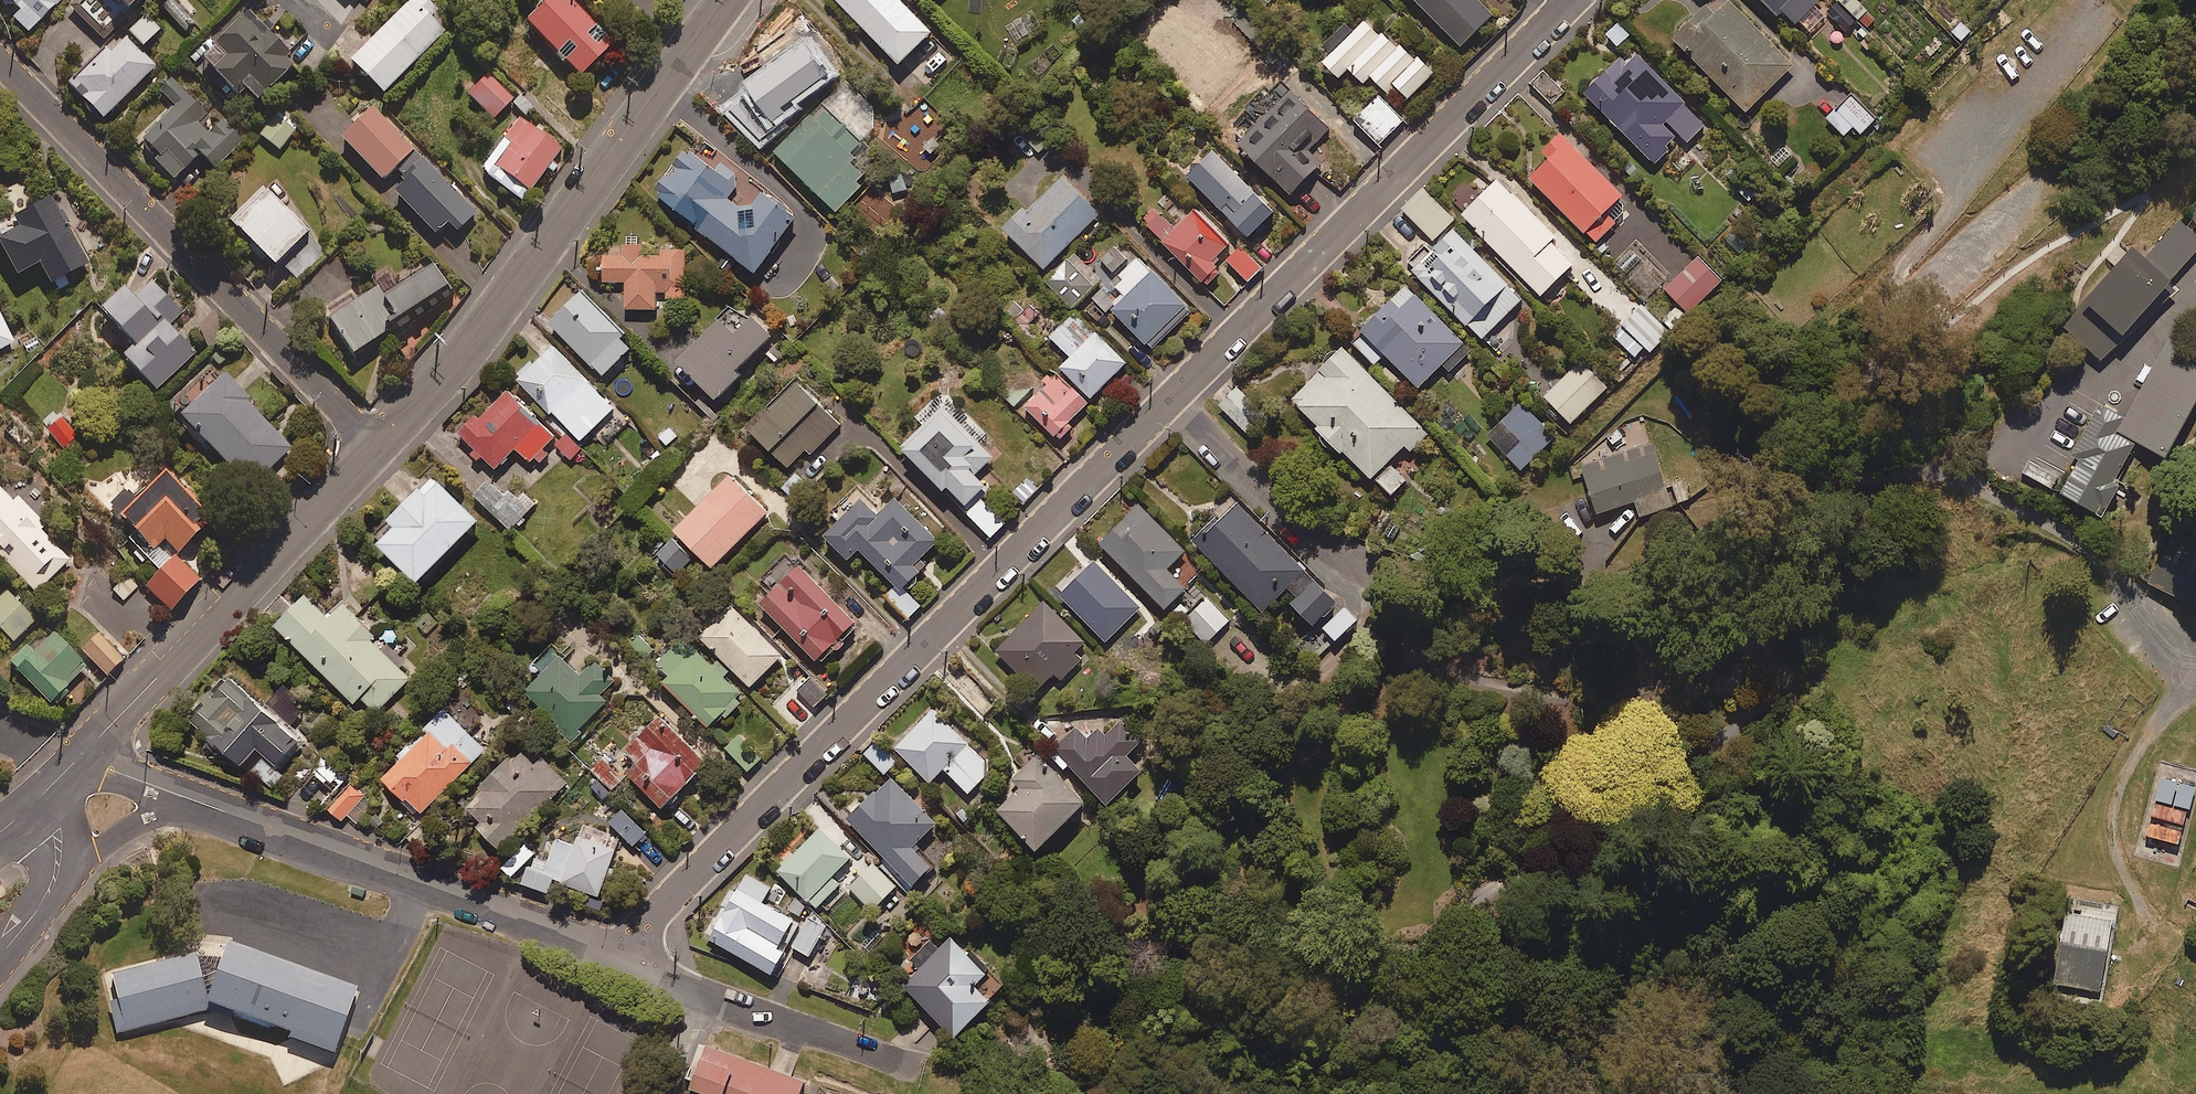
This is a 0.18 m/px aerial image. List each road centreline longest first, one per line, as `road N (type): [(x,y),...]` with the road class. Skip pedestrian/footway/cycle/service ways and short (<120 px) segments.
road 1 (residential): [(1167,400),(619,961)]
road 2 (residential): [(619,961),(81,761)]
road 3 (tertiary): [(727,0),(484,333),(378,450)]
road 4 (residential): [(1566,0),(1167,400)]
road 5 (residential): [(378,450),(0,61)]
road 6 (tertiary): [(378,450),(81,761)]
road 7 (residential): [(913,1069),(619,961)]
road 8 (residential): [(1167,400),(1326,555)]
road 9 (tertiary): [(81,761),(42,907),(0,959)]

